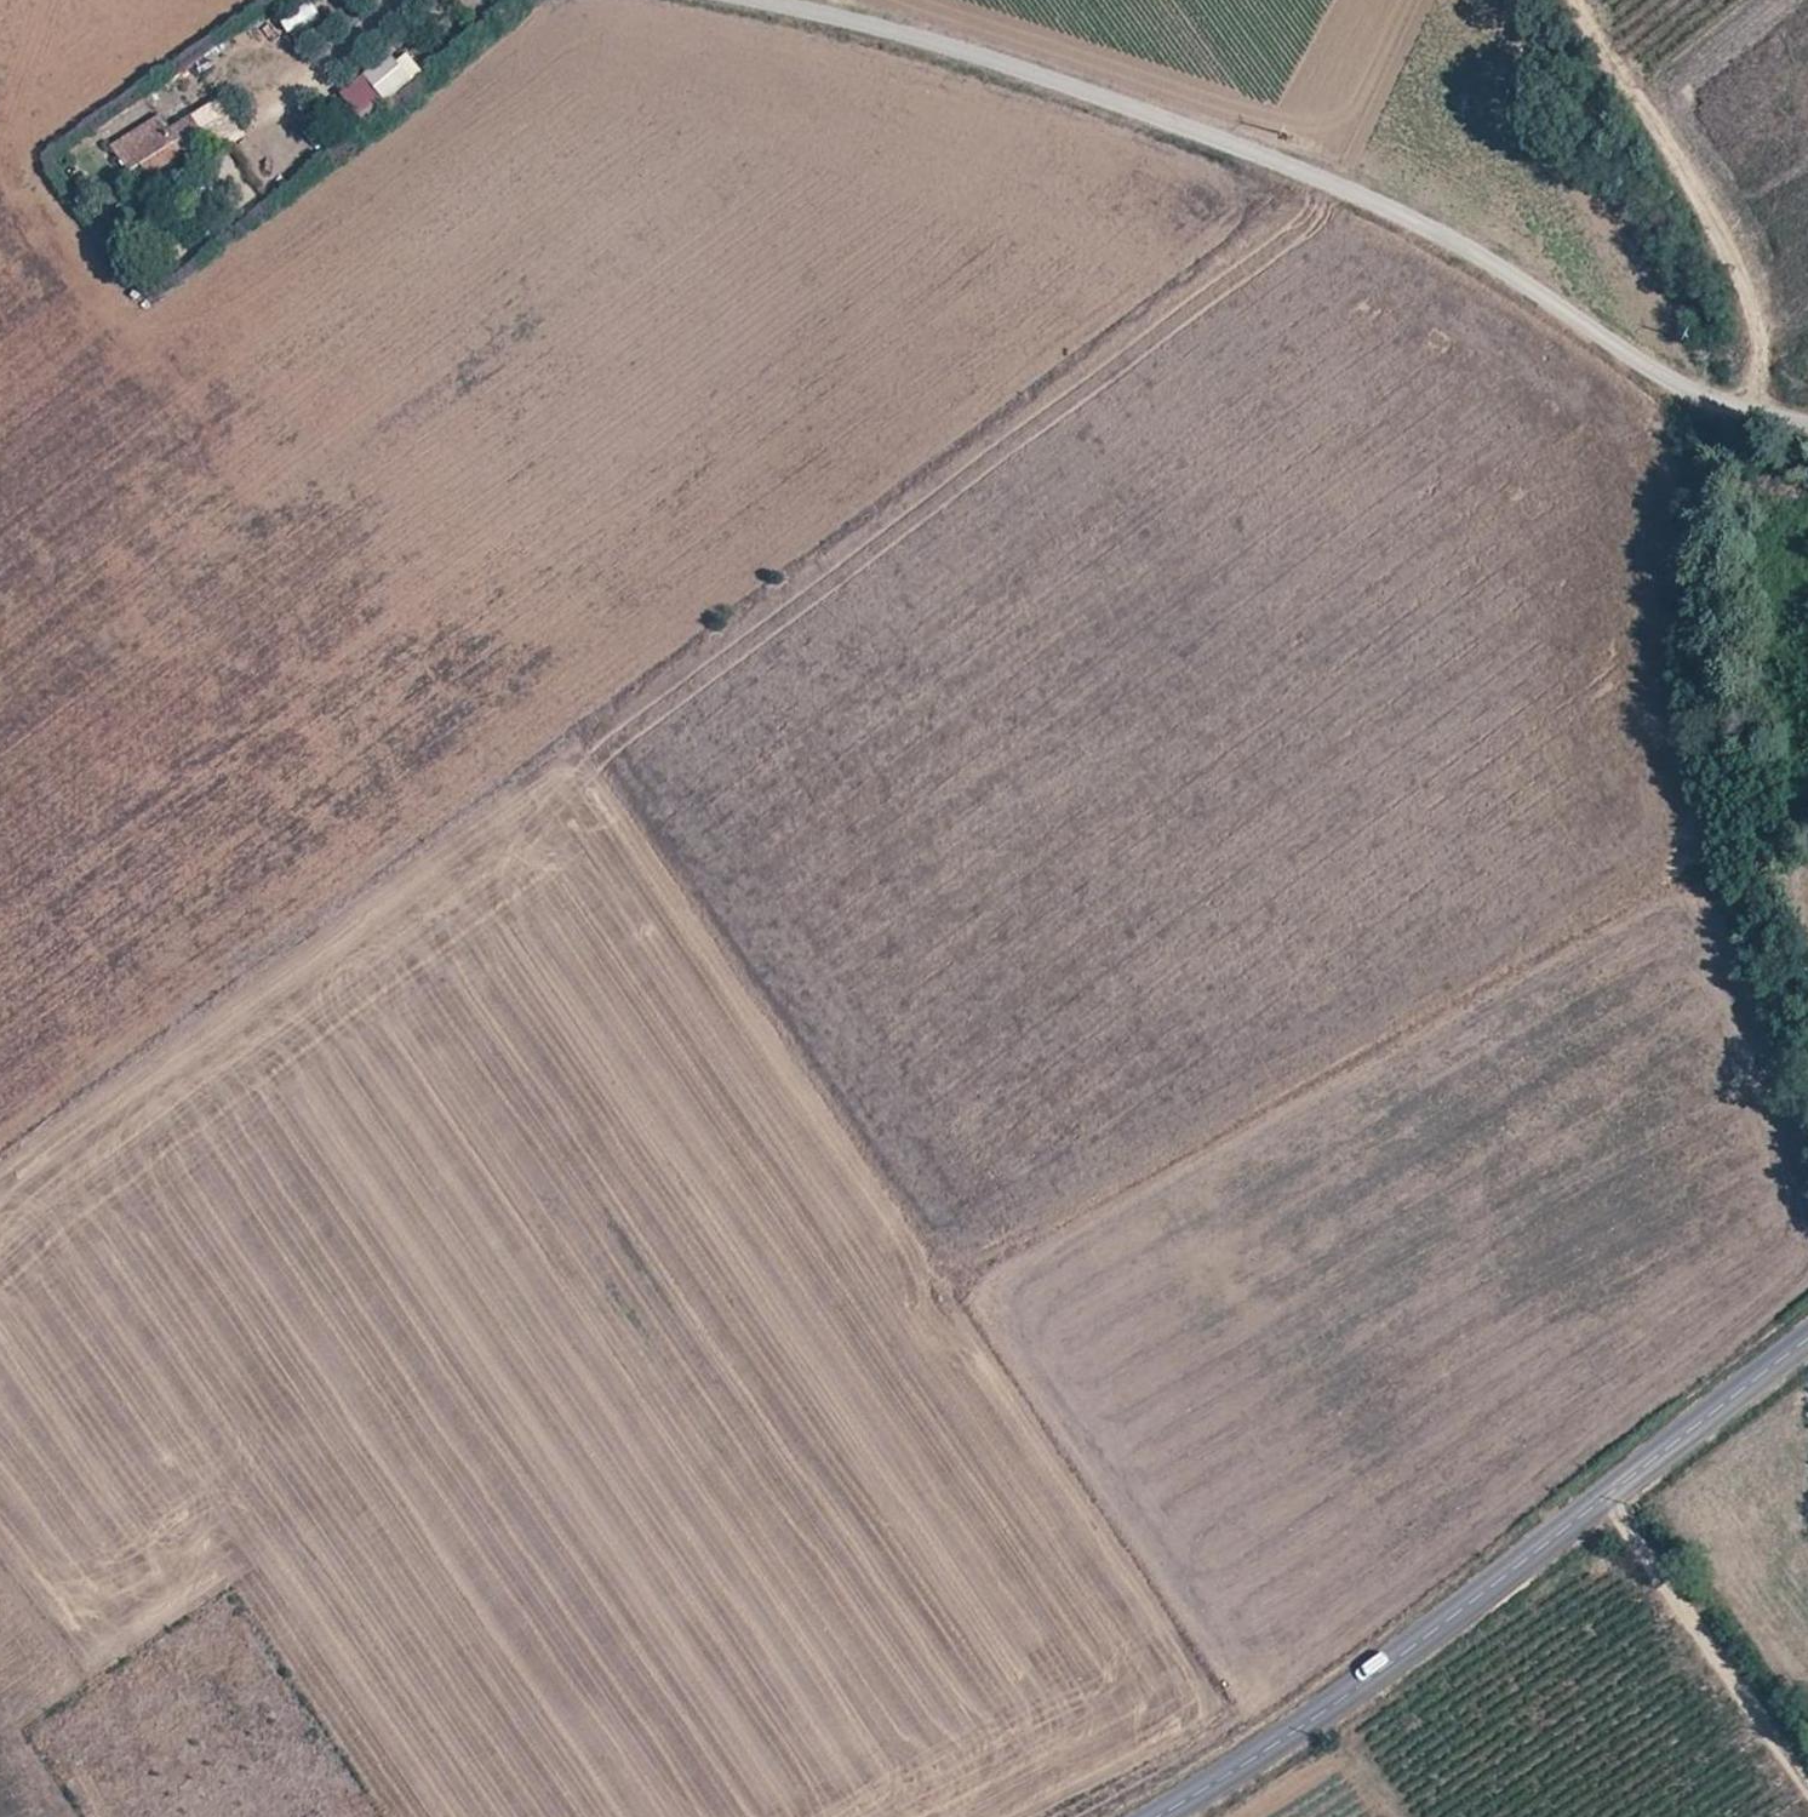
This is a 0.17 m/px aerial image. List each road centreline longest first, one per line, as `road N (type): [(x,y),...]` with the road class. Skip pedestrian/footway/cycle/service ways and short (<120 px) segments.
road 1 (tertiary): [(1807,423),(1666,373),(1470,250),(1354,193),(932,40),(769,0)]
road 2 (tertiary): [(1807,1336),(1455,1613),(1159,1816)]
road 3 (track): [(1751,408),(1726,318),(1585,0)]

